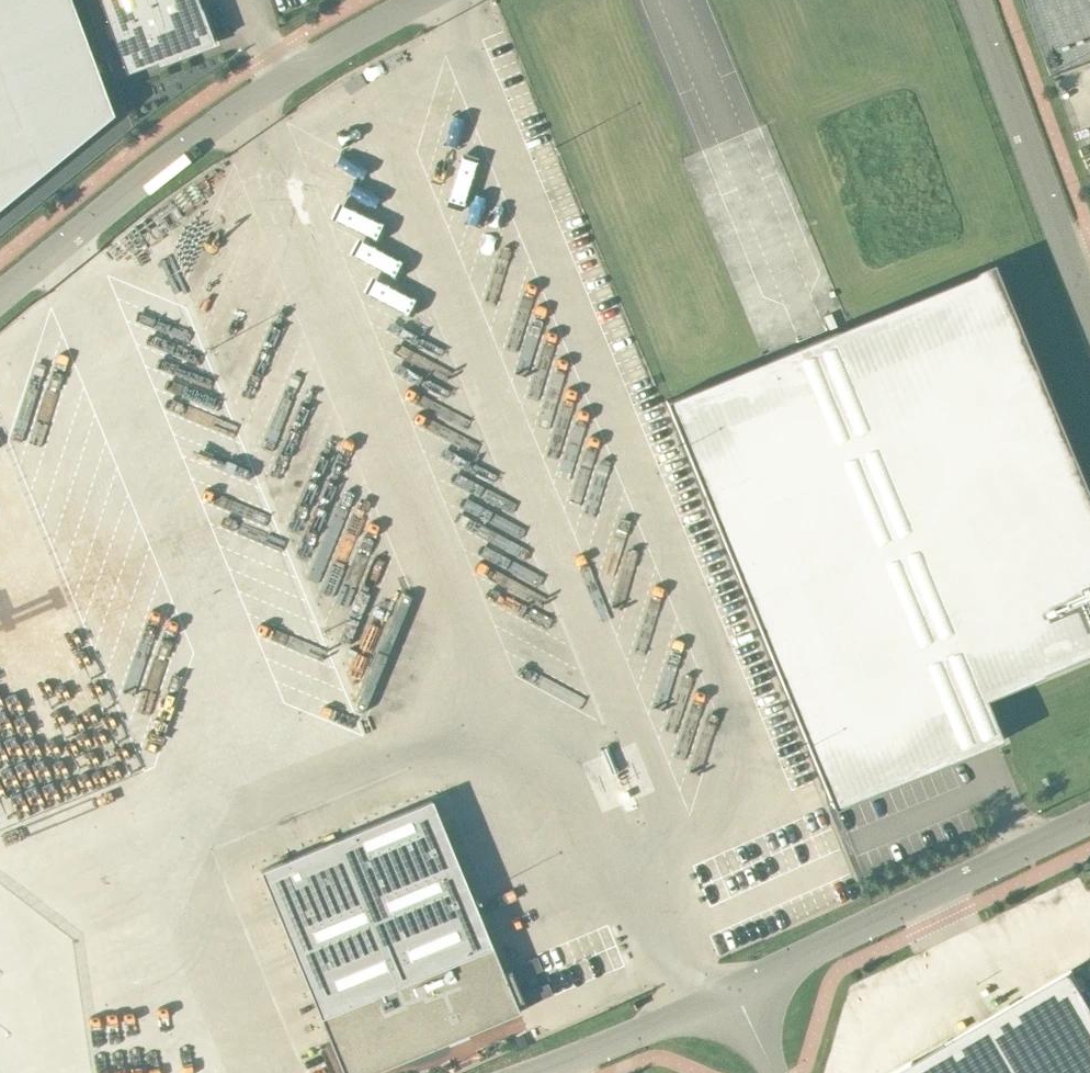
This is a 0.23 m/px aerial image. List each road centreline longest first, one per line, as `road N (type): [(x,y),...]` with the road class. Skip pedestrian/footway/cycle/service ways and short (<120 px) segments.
road 1 (unclassified): [(0,294),(235,111),(422,0)]
road 2 (unclassified): [(1089,820),(733,988)]
road 3 (unclassified): [(970,0),(1089,319)]
road 4 (unclassified): [(733,988),(530,1072)]

